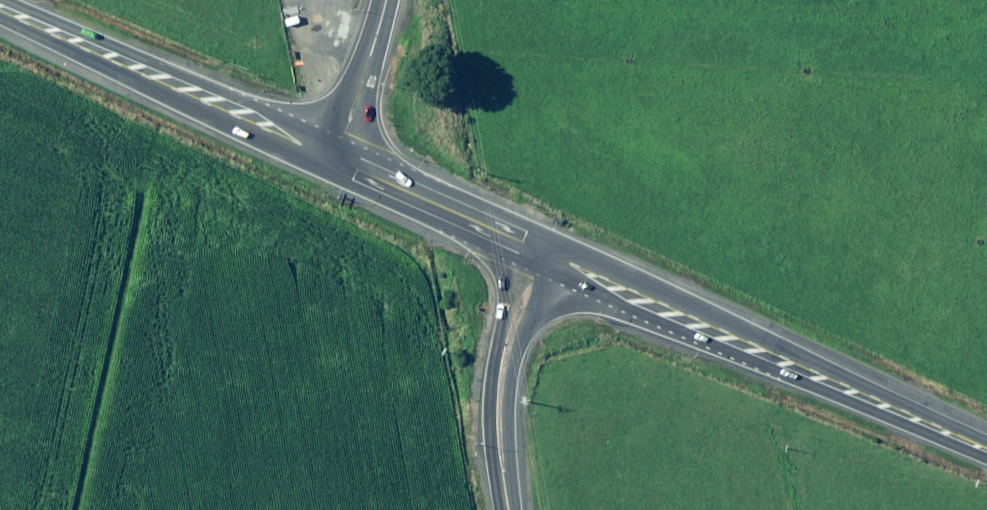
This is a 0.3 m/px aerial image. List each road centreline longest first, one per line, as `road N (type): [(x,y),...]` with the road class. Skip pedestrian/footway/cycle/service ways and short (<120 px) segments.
road 1 (trunk): [(543,252),(986,448)]
road 2 (trunk): [(0,13),(334,162)]
road 3 (primary): [(508,509),(501,370),(543,252)]
road 4 (trunk): [(334,162),(543,252)]
road 5 (primary): [(334,162),(387,0)]

